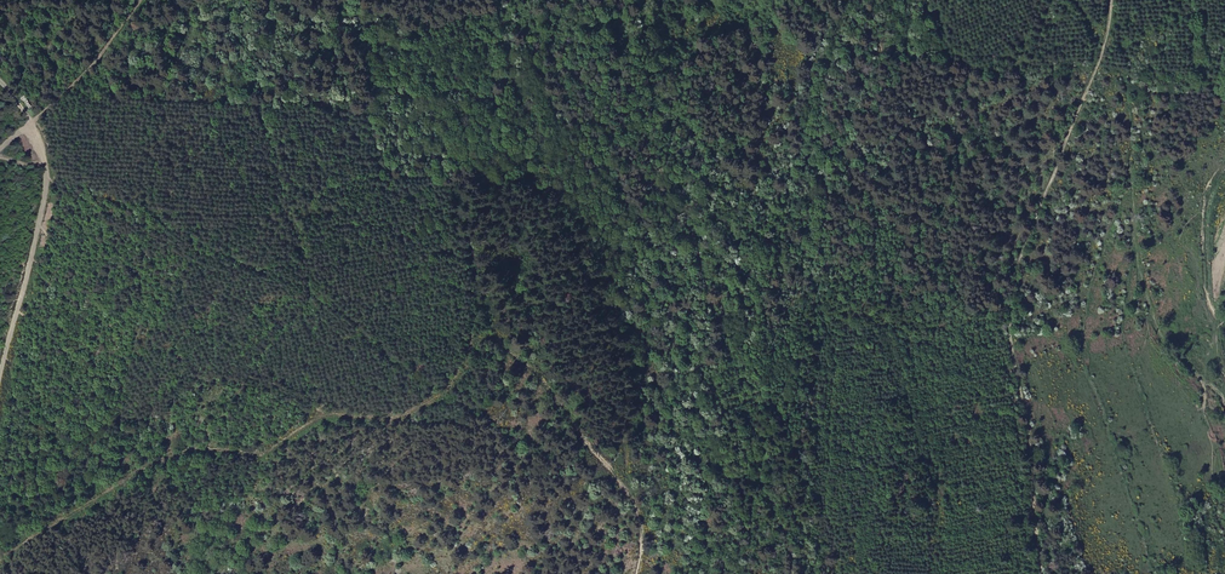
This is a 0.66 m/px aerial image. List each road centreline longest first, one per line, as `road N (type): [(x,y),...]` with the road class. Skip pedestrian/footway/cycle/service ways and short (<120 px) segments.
road 1 (track): [(1109,0),(1108,29),(1010,279),(1010,345),(1035,478),(1041,573)]
road 2 (track): [(0,377),(50,172),(0,156)]
road 3 (track): [(139,0),(85,74),(0,149)]

